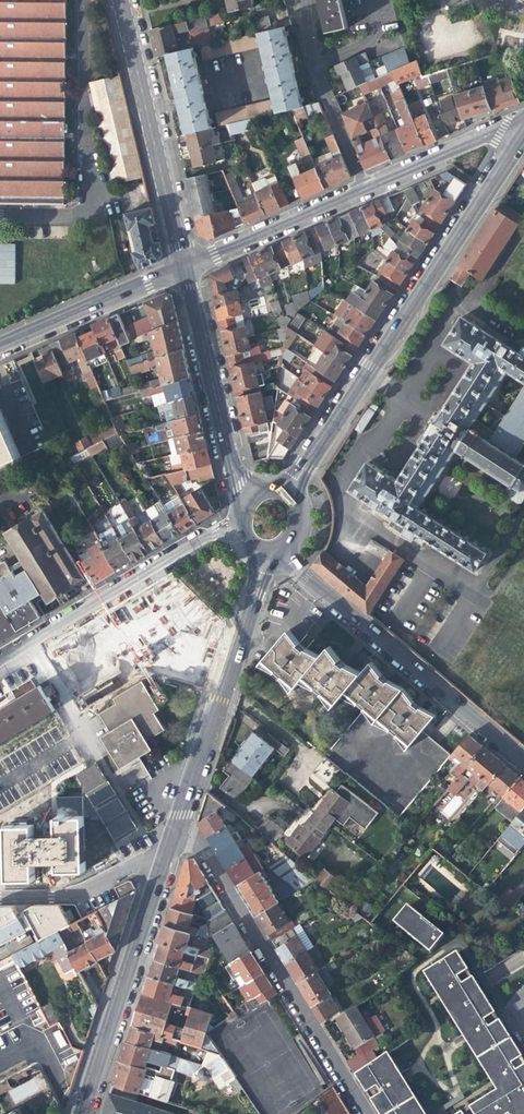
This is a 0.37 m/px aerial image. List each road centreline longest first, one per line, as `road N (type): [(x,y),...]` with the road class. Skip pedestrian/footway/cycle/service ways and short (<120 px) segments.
road 1 (secondary): [(290,491),(523,134)]
road 2 (residential): [(364,1113),(180,816)]
road 3 (residential): [(523,763),(275,552)]
road 4 (secondary): [(170,849),(82,1113)]
road 5 (secondary): [(262,551),(180,816)]
road 6 (secondary): [(184,266),(120,0)]
road 7 (residential): [(0,660),(215,532),(238,529)]
road 8 (secondary): [(247,493),(235,475),(184,266)]
road 9 (residential): [(184,266),(0,347)]
road 10 (tertiary): [(367,188),(184,266)]
road 11 (residential): [(170,849),(82,890),(0,889)]
road 12 (tertiary): [(523,133),(502,129),(367,188)]
road 13 (residential): [(313,62),(367,188)]

